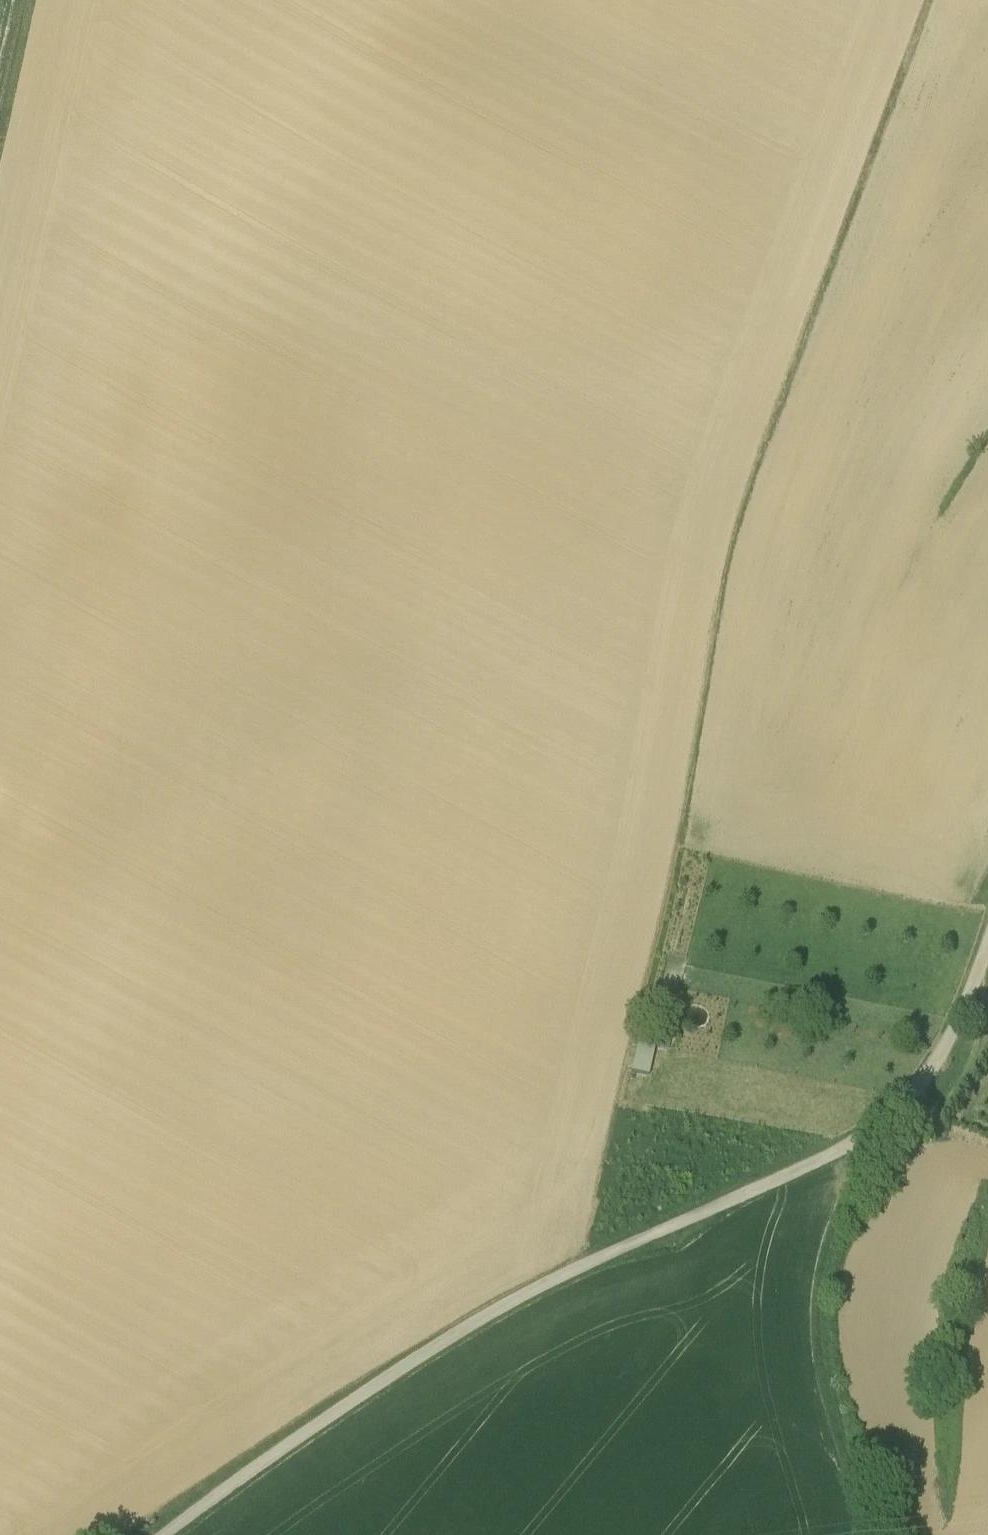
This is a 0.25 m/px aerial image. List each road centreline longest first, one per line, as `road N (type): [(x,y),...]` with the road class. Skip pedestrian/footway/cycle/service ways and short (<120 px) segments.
road 1 (unclassified): [(167,1534),(327,1417),(484,1316),(867,1135),(904,1103),(942,1052),(987,945)]

